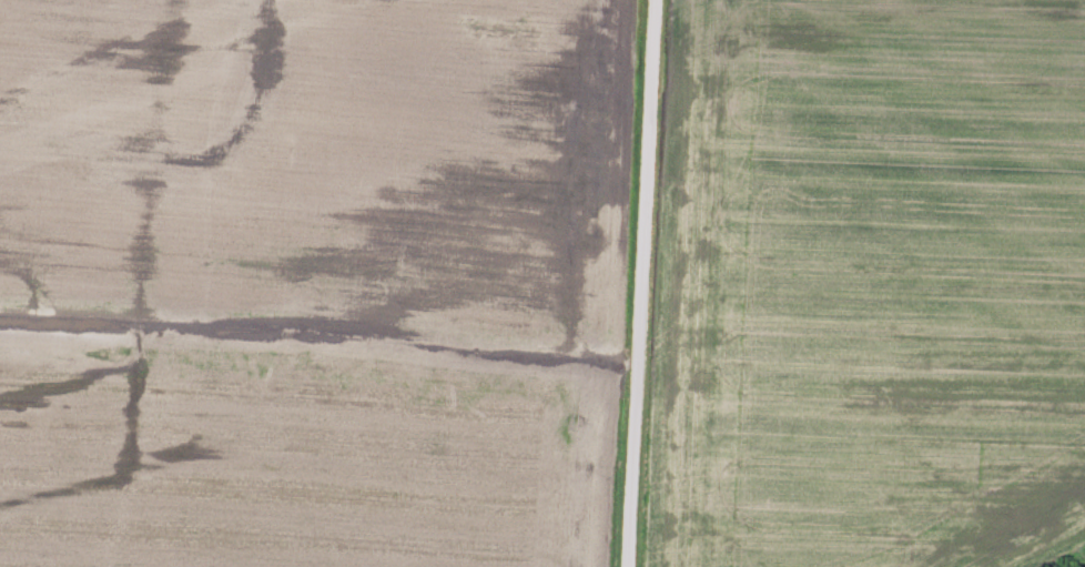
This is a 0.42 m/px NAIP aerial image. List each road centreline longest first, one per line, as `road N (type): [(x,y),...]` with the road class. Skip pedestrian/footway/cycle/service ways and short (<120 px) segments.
road 1 (residential): [(626,566),(655,0)]

